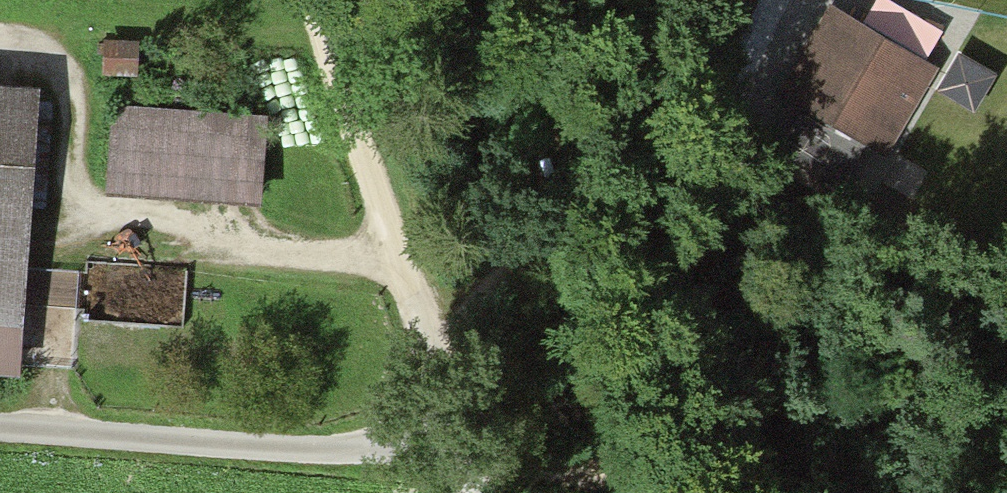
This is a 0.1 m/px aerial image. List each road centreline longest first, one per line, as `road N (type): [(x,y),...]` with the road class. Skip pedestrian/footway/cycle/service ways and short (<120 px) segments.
road 1 (unclassified): [(0,431),(457,459),(311,0)]
road 2 (track): [(421,354),(558,216),(591,190),(701,138),(732,106)]
road 3 (track): [(467,492),(457,459),(785,492)]

